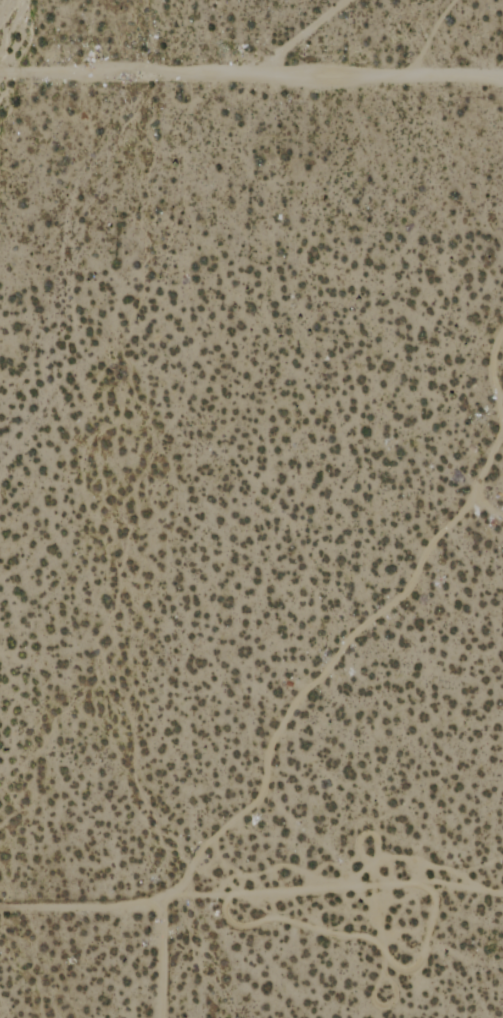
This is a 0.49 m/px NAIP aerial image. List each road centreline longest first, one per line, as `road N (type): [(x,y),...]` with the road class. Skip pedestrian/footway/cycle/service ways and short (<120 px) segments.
road 1 (track): [(502,331),(490,373),(501,427),(477,488),(394,604),(344,643),(293,705),(271,746),(257,800),(200,846),(159,905)]
road 2 (track): [(502,77),(0,77)]
road 3 (track): [(0,906),(159,905)]

